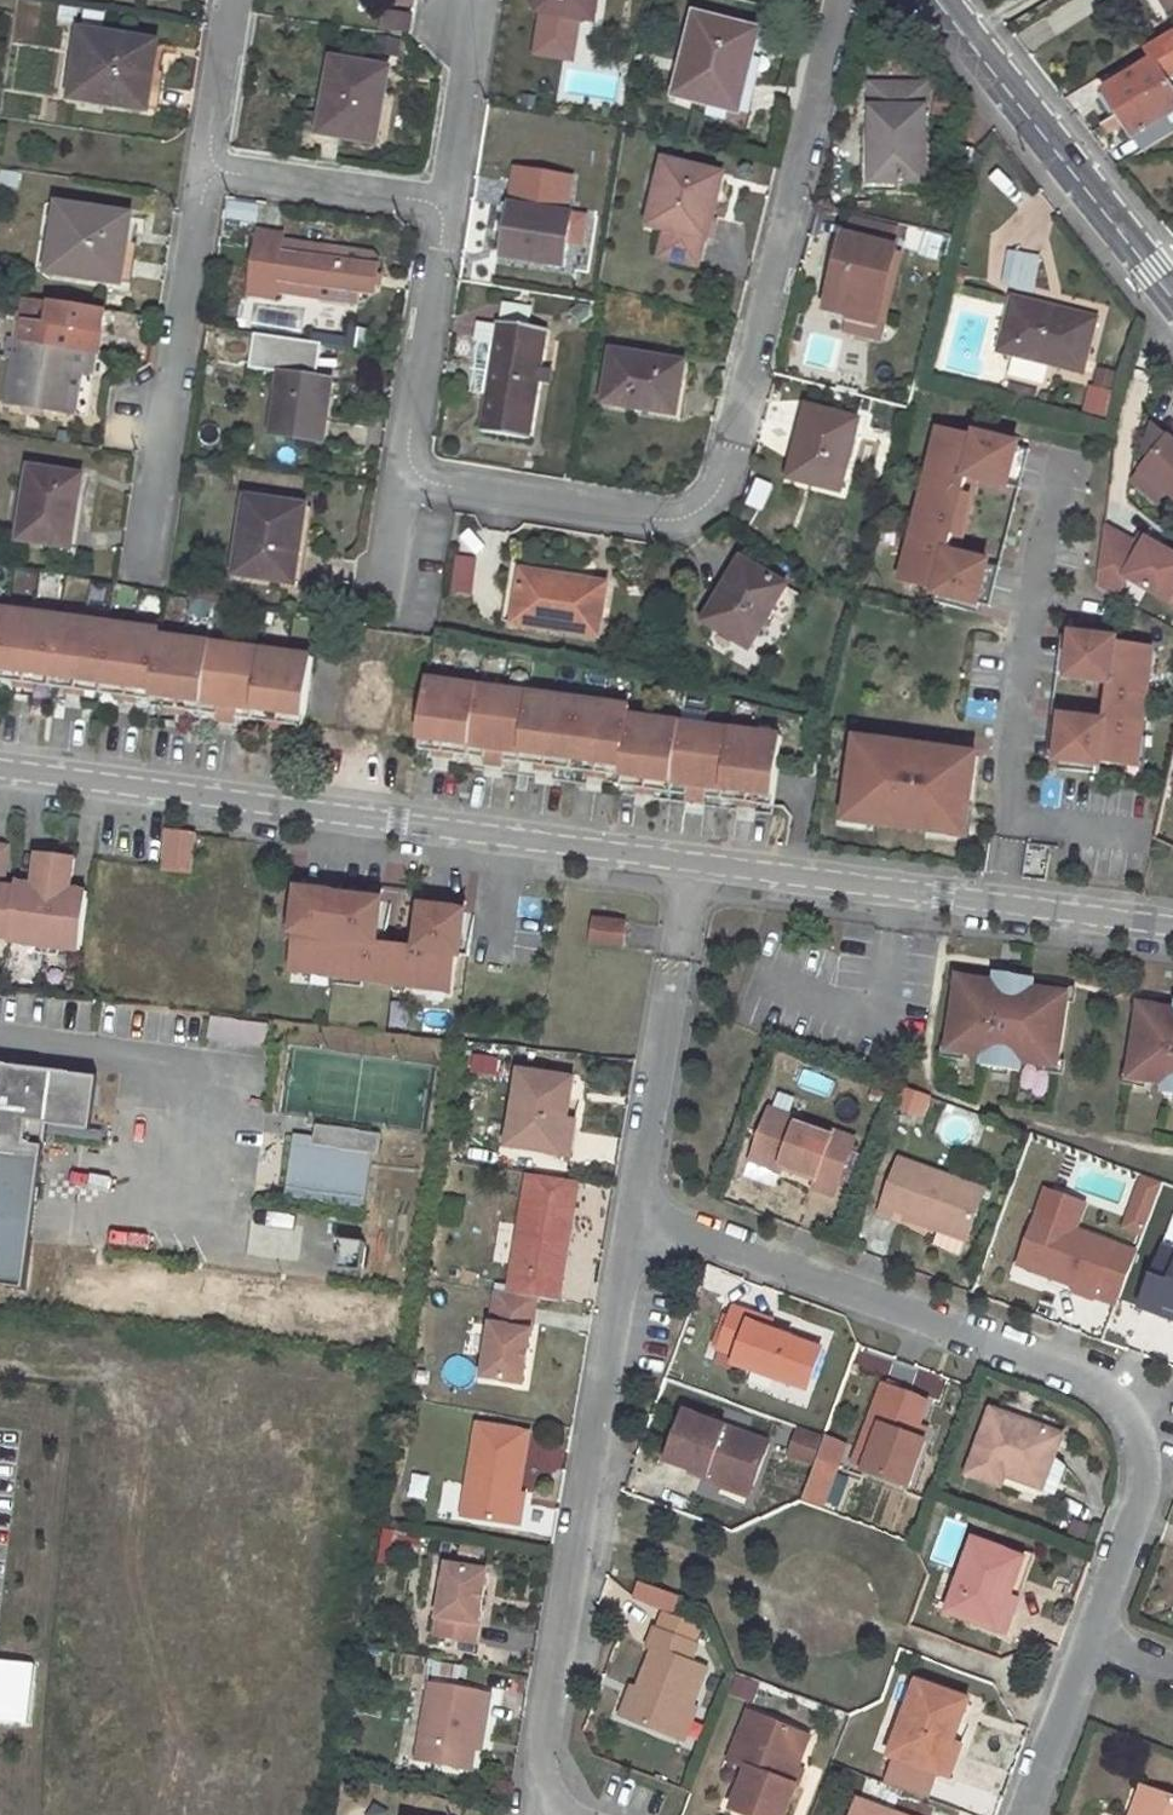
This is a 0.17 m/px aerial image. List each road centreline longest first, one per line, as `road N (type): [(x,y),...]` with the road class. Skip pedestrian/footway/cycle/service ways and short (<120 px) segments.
road 1 (residential): [(838,0),(725,480),(667,519),(401,476)]
road 2 (residential): [(1093,1638),(1163,1409),(898,1309),(631,1224)]
road 3 (unclassified): [(0,774),(691,866)]
road 4 (residential): [(631,1224),(538,1814)]
road 5 (residential): [(994,905),(1032,594),(1063,451)]
road 6 (residential): [(207,170),(144,574)]
road 7 (tertiary): [(1172,292),(941,0)]
road 8 (residential): [(631,1224),(691,866)]
road 9 (unclassified): [(691,866),(994,905)]
road 10 (residential): [(401,476),(444,203)]
road 11 (residential): [(207,170),(444,203)]
road 12 (track): [(1068,1701),(868,1624)]
road 13 (residential): [(444,203),(475,0)]
road 14 (track): [(584,1520),(770,1595)]
road 15 (residential): [(1022,1814),(1093,1638)]
road 16 (unclassified): [(994,905),(1172,927)]
road 17 (residential): [(229,0),(207,170)]
road 18 (residential): [(381,606),(401,476)]

